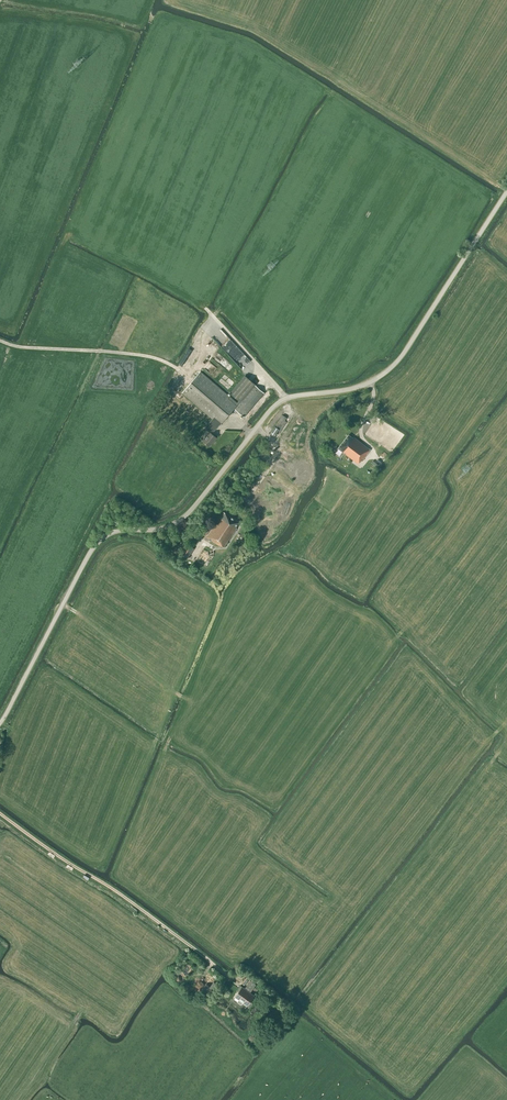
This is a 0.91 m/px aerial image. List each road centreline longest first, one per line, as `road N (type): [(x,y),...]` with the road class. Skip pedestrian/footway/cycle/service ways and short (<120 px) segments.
road 1 (unclassified): [(0,726),(96,549),(115,534),(164,528),(188,514),(277,404),(362,385),(387,371),(506,196)]
road 2 (track): [(285,400),(212,316),(178,372),(145,356),(0,341)]
road 3 (track): [(0,813),(230,977)]

